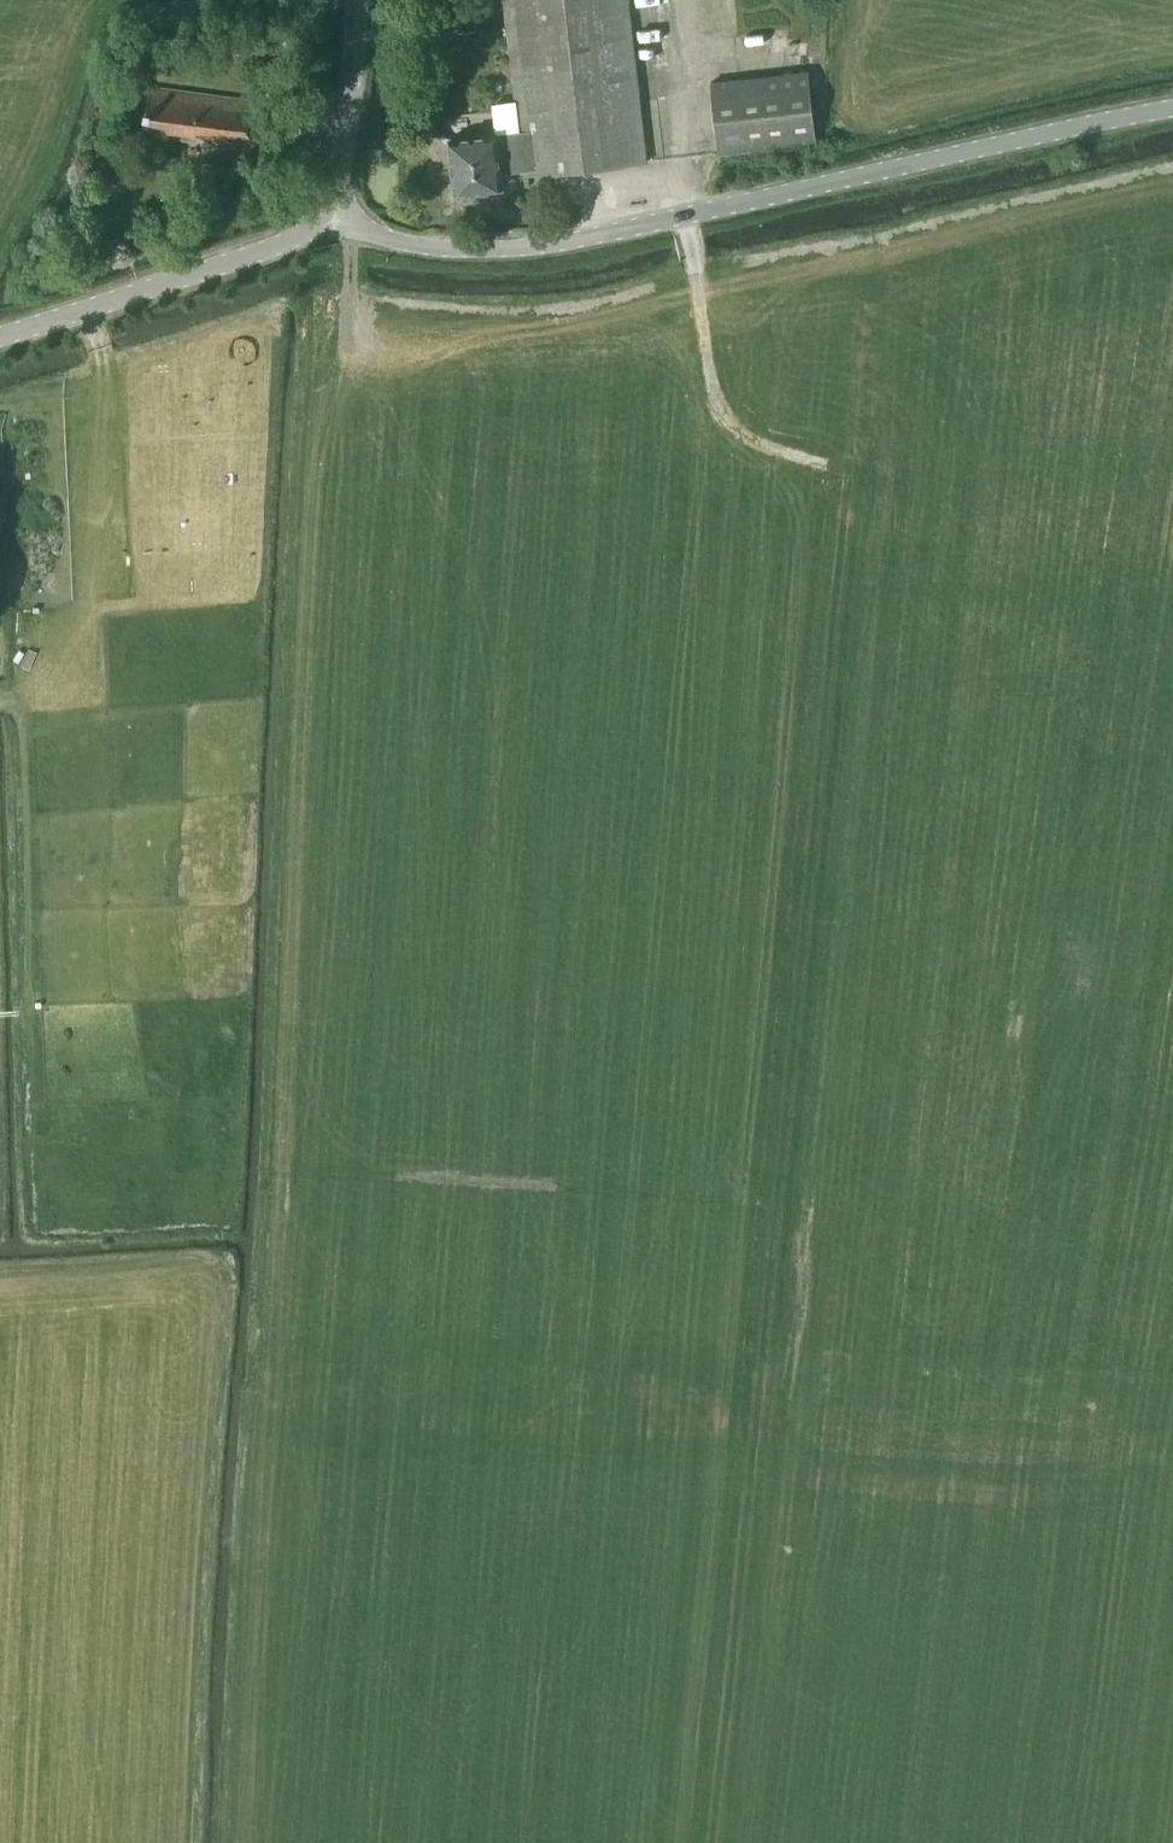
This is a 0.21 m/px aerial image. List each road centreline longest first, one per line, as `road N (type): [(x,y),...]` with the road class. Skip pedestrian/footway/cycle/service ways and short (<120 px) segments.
road 1 (tertiary): [(1172,105),(542,245),(429,246),(340,221)]
road 2 (tertiary): [(0,336),(340,221)]
road 3 (tertiary): [(340,221),(353,0)]

